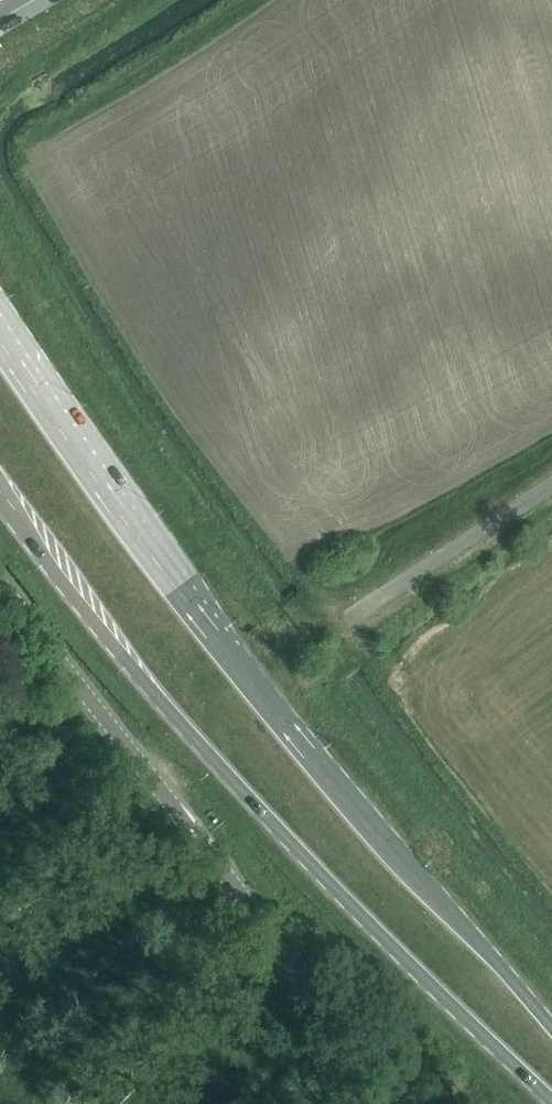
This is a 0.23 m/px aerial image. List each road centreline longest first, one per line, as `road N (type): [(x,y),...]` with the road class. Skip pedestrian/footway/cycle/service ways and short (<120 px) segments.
road 1 (secondary): [(551,1029),(177,588),(0,337)]
road 2 (secondary): [(0,498),(198,740),(359,912),(551,1098)]
road 3 (unclassified): [(414,1103),(0,586)]
road 4 (unclassified): [(355,614),(551,486)]

